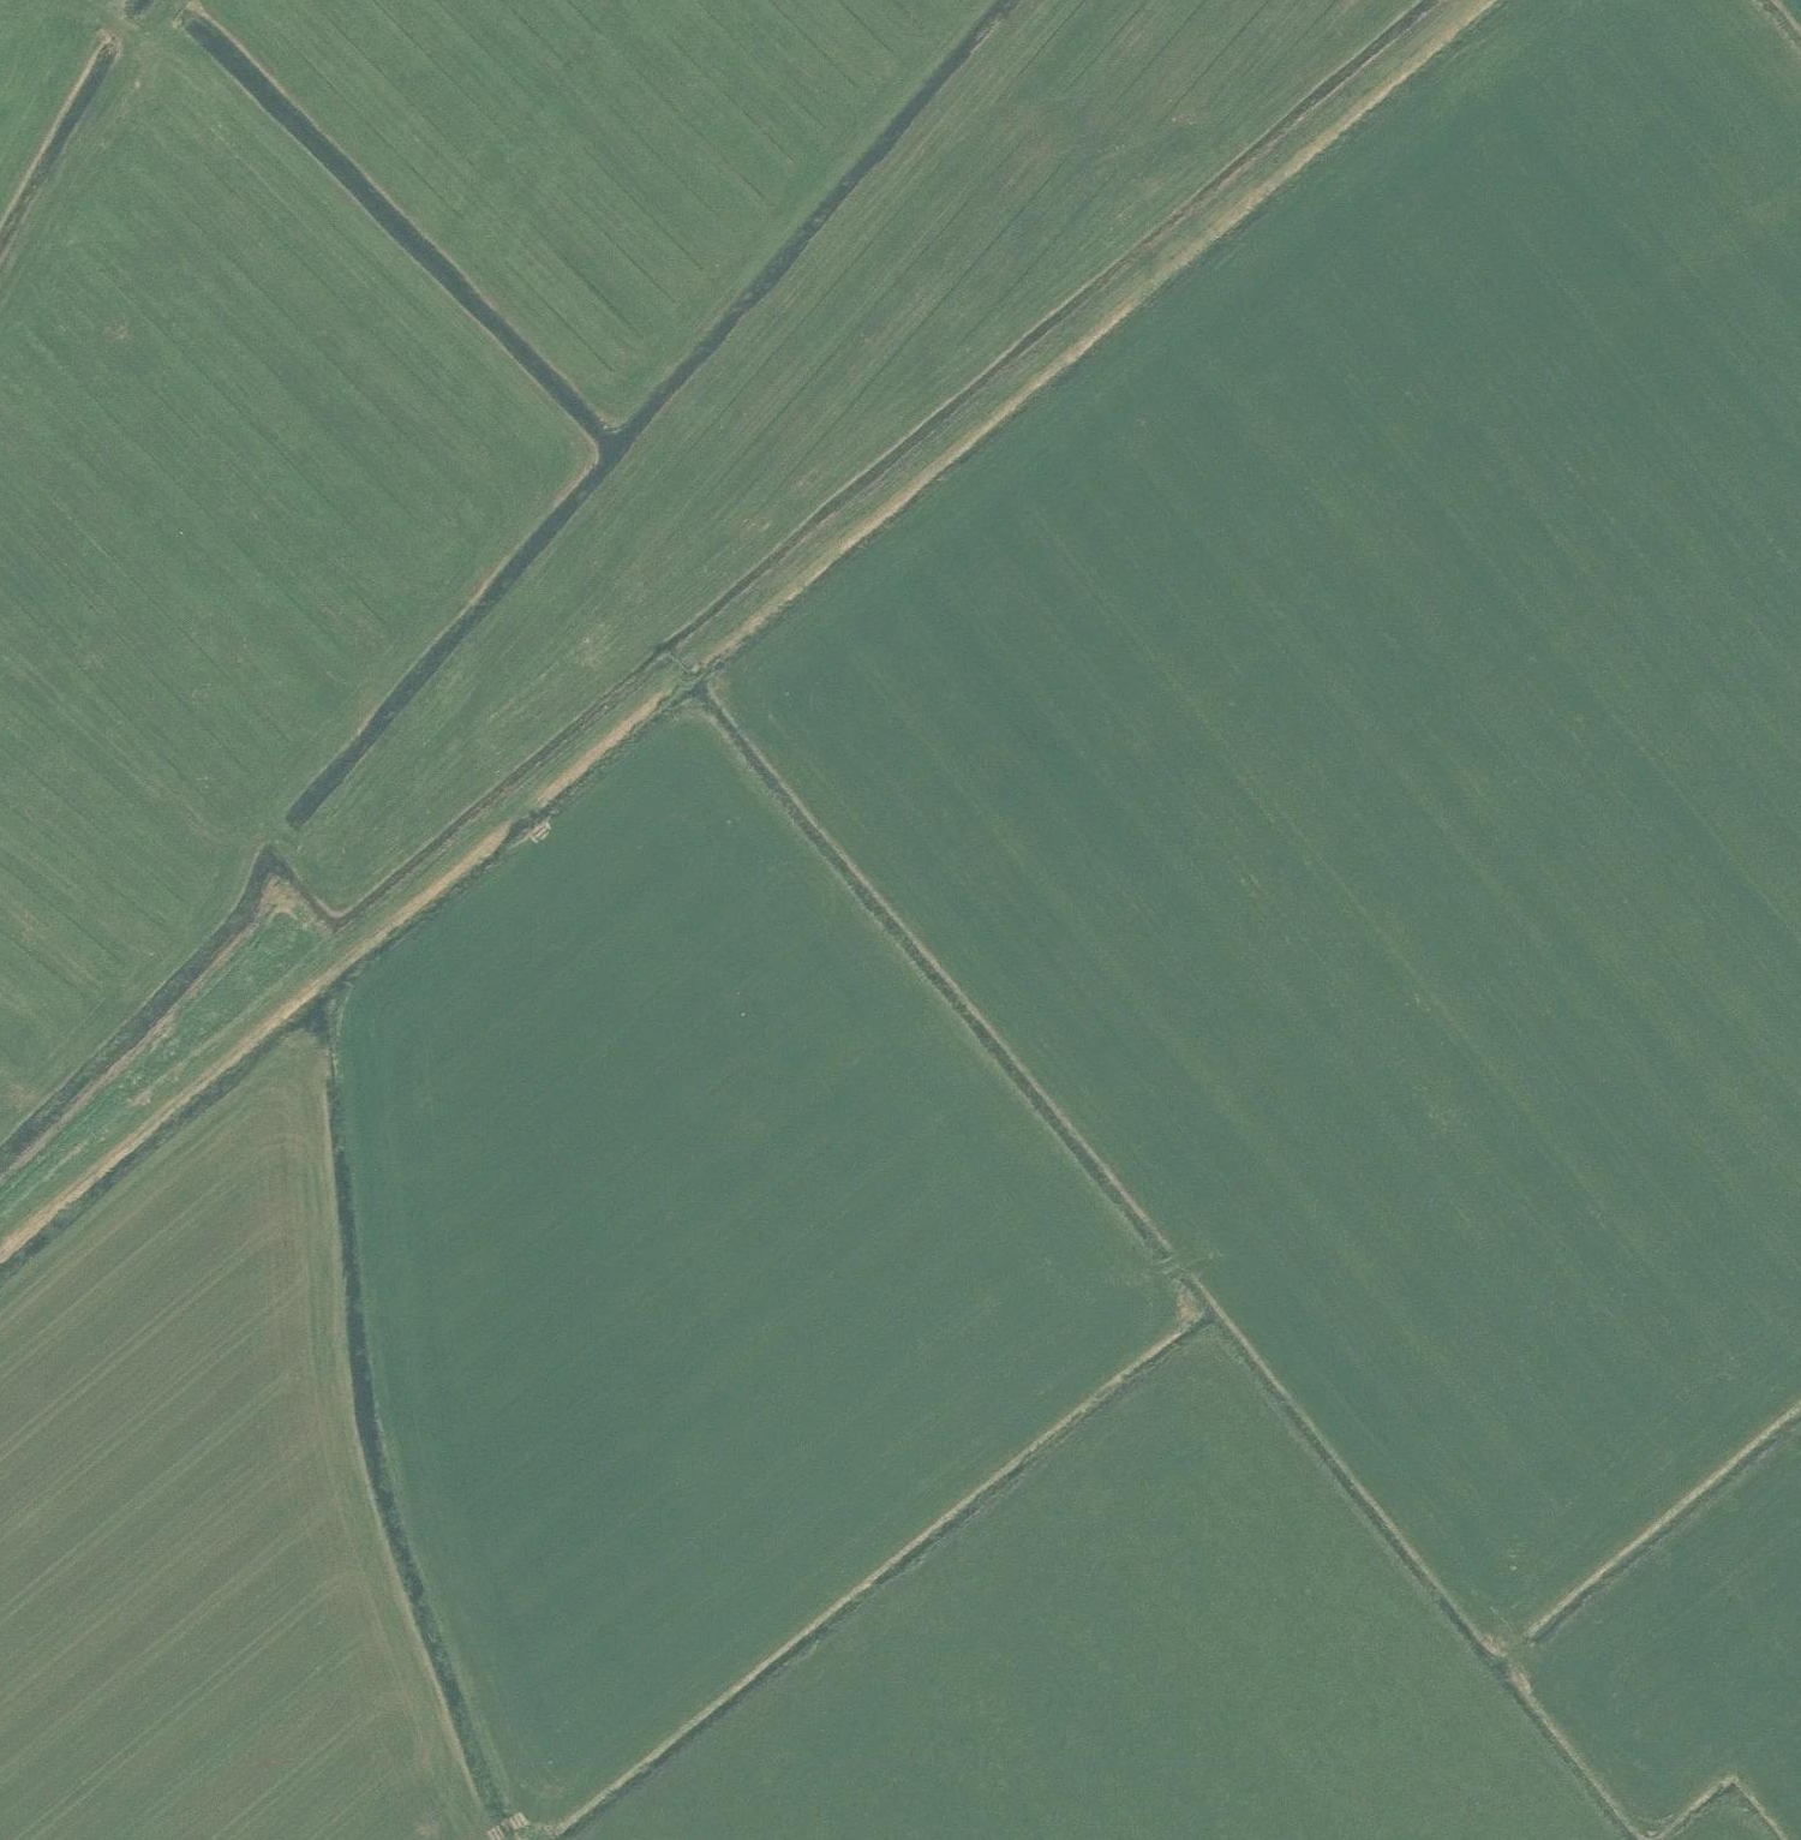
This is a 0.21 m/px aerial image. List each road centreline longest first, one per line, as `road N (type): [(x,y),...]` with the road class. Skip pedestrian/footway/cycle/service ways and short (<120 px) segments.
road 1 (track): [(0,1240),(1480,0)]

